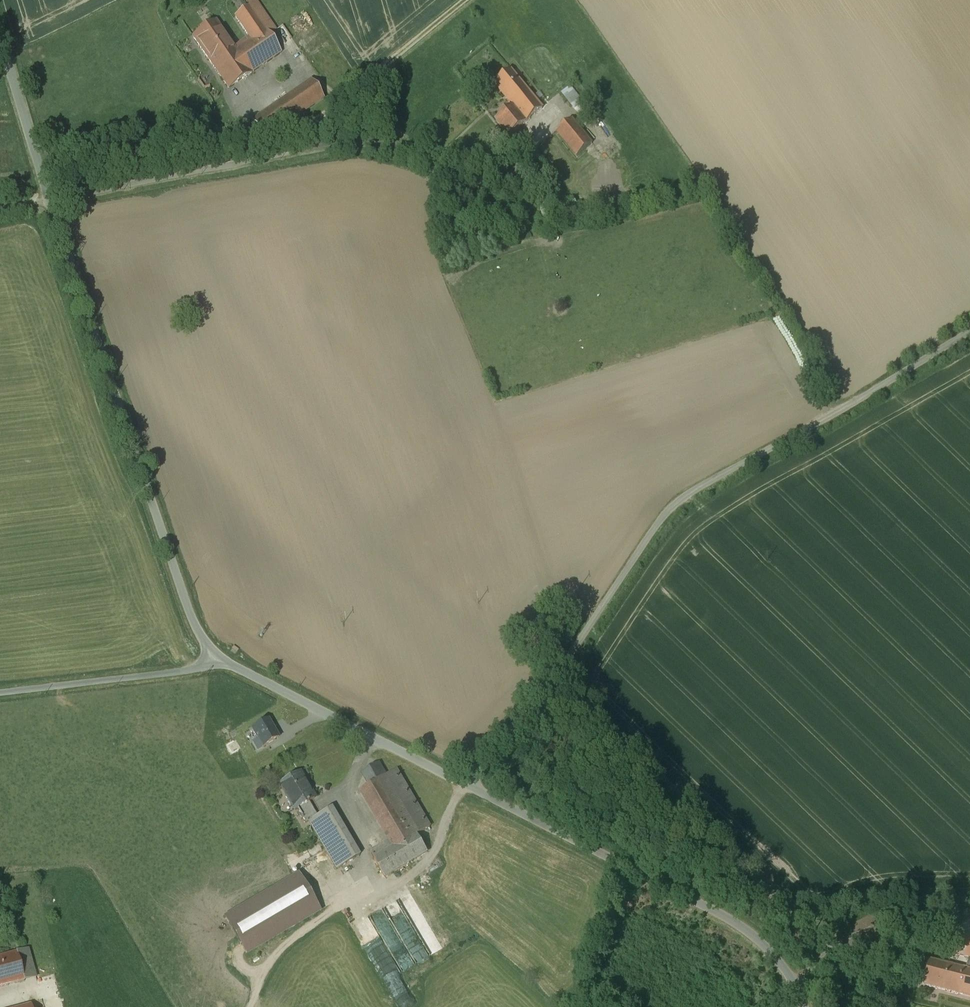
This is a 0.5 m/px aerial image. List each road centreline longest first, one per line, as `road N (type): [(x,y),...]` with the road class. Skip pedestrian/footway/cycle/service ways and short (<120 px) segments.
road 1 (unclassified): [(469,786),(678,503),(969,330)]
road 2 (unclassified): [(0,36),(191,616),(219,658)]
road 3 (unclassified): [(469,786),(743,925),(787,969),(806,1006)]
road 4 (unclassified): [(219,658),(469,786)]
road 5 (track): [(297,150),(306,128),(465,0)]
road 6 (unclassified): [(0,694),(196,669),(219,658)]
road 7 (track): [(969,895),(858,907),(796,985)]
road 8 (track): [(829,944),(877,926),(956,930)]

